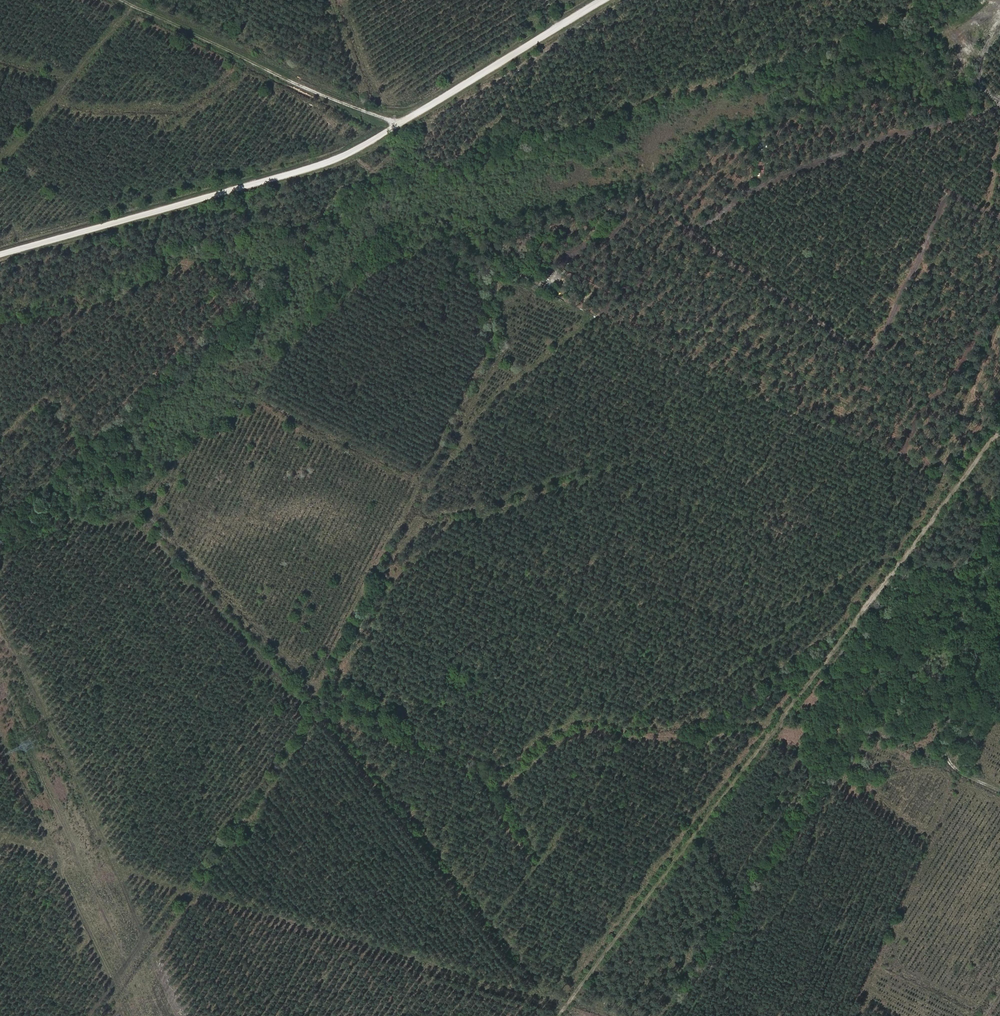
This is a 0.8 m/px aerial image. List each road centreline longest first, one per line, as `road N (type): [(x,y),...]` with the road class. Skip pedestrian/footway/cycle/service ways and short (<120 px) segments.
road 1 (track): [(563,1015),(999,431)]
road 2 (track): [(602,0),(351,152),(0,256)]
road 3 (track): [(130,0),(405,121)]
road 4 (track): [(855,625),(921,676),(951,763),(999,791)]
road 5 (track): [(0,169),(138,4)]

